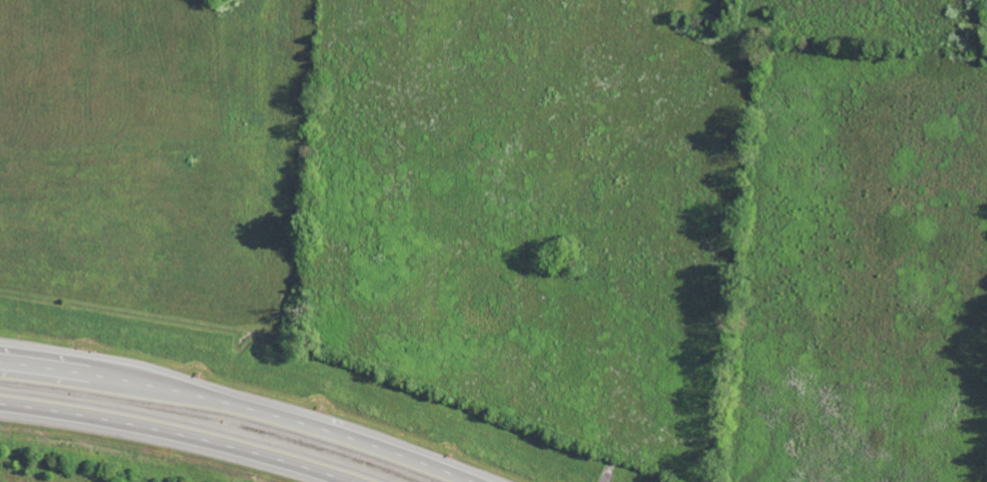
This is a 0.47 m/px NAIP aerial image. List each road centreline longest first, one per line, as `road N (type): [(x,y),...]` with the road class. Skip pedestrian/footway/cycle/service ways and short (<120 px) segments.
road 1 (trunk): [(472,481),(206,397),(0,364)]
road 2 (trunk): [(0,402),(146,426),(352,481)]

